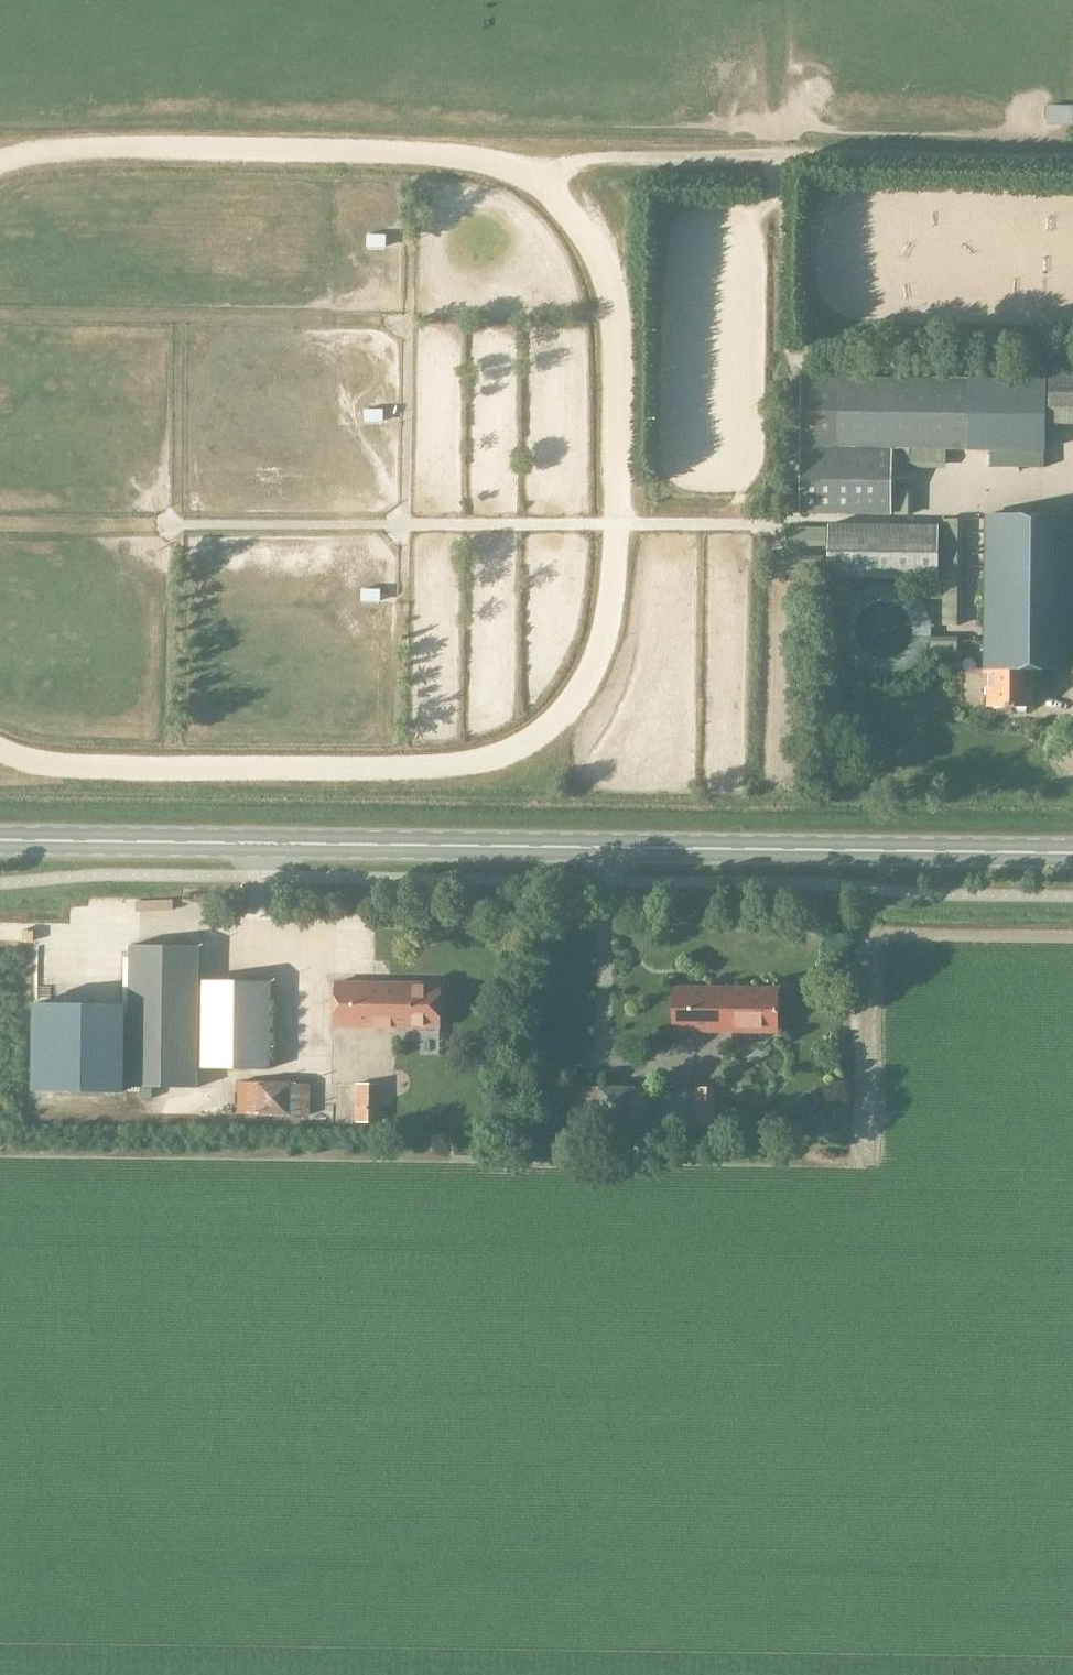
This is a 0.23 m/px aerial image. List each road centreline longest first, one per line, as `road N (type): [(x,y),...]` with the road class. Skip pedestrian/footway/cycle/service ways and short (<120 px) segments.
road 1 (secondary): [(1072,853),(0,841)]

